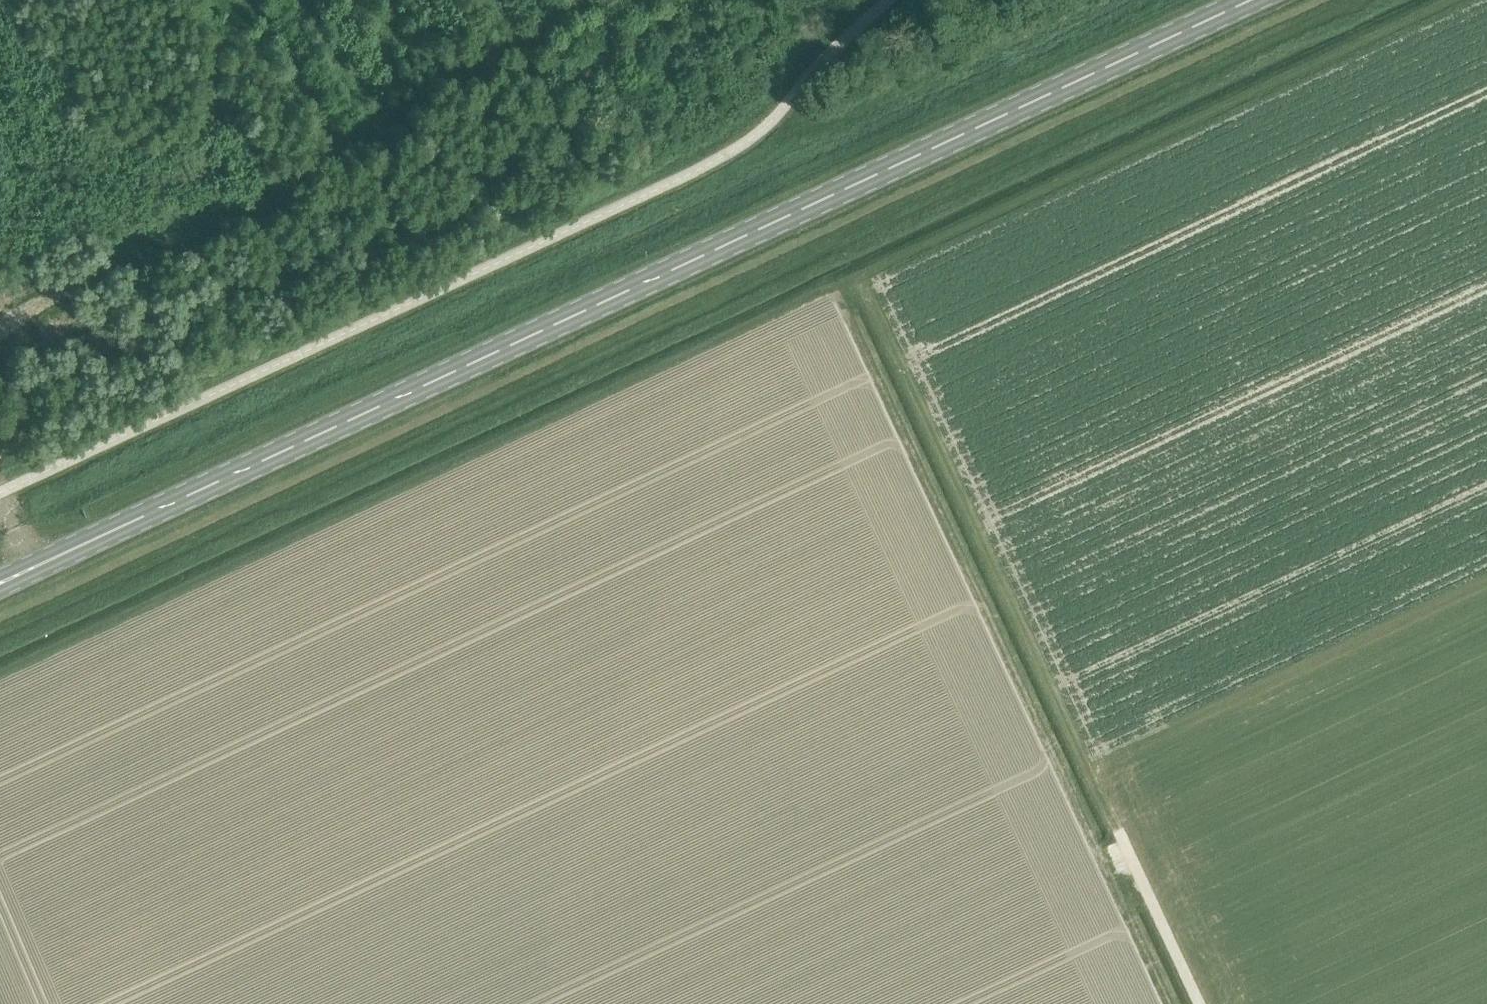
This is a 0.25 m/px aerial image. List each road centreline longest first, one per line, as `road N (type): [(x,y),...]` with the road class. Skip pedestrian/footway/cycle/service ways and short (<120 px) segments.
road 1 (primary): [(114,529),(1248,0)]
road 2 (primary): [(0,589),(114,529)]
road 3 (primary): [(114,529),(0,575)]

